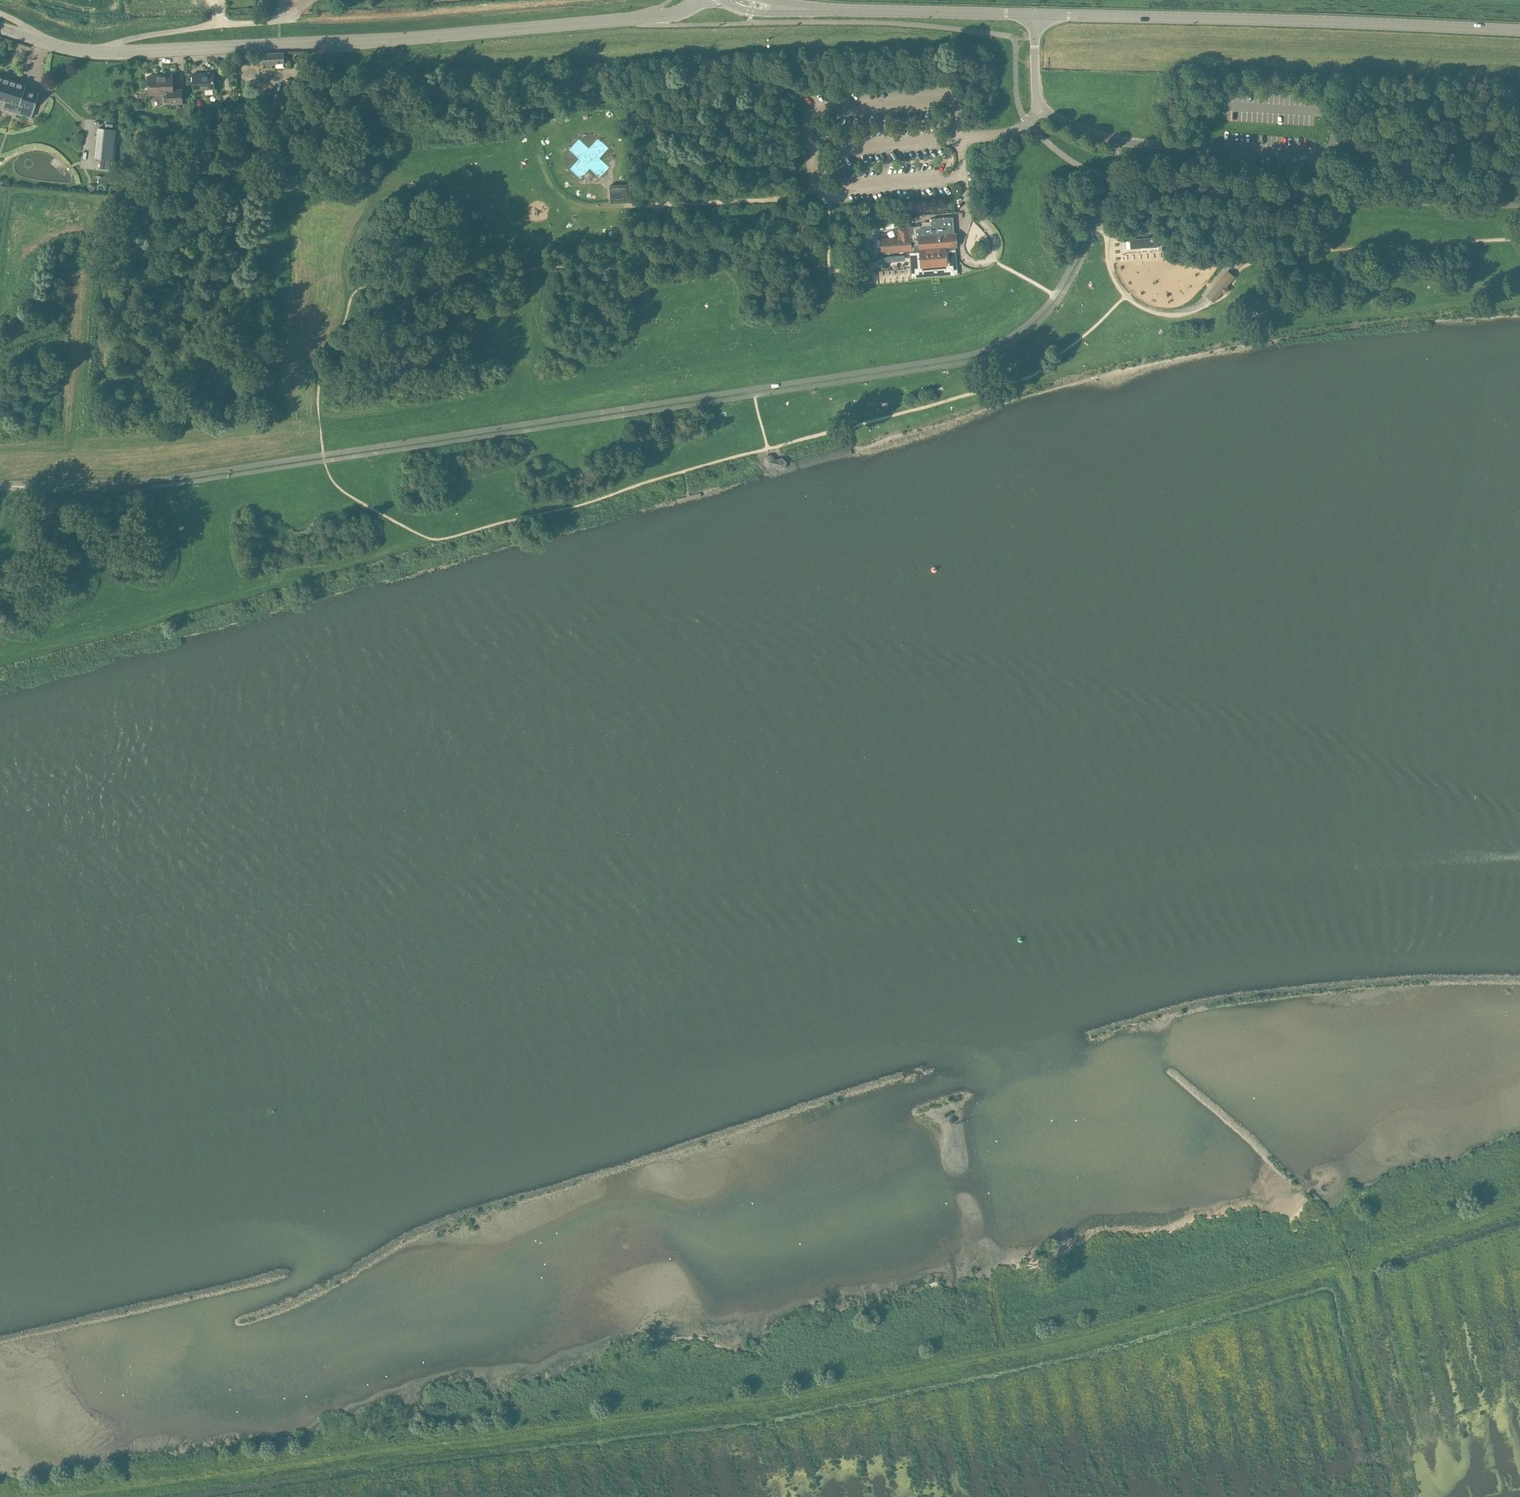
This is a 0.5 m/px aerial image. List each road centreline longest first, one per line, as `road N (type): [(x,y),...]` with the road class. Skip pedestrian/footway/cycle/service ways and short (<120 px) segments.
road 1 (unclassified): [(634,18),(350,44),(97,52)]
road 2 (secondary): [(1519,33),(1035,14)]
road 3 (secondary): [(1035,14),(781,8)]

